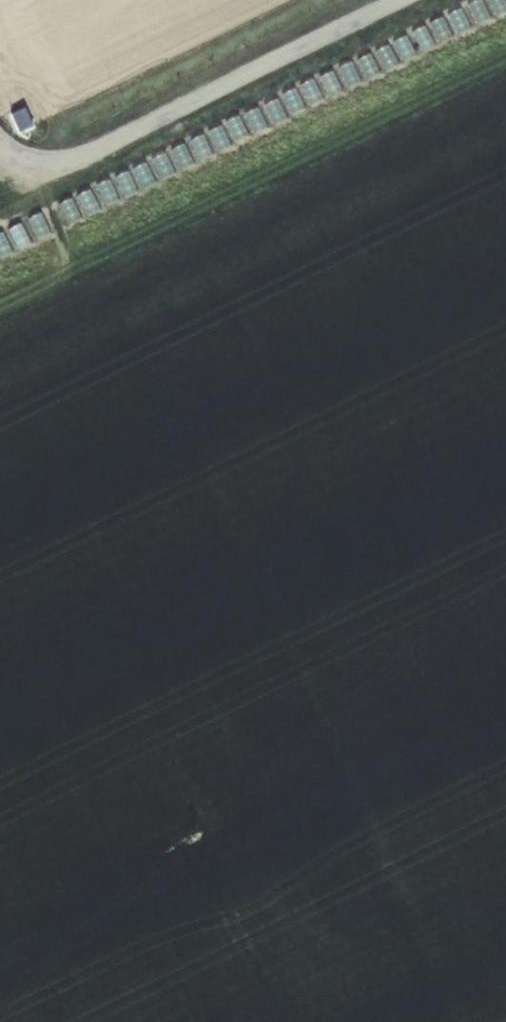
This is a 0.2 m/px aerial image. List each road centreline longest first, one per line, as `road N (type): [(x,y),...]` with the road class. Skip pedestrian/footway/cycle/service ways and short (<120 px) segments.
road 1 (unclassified): [(0,144),(48,160),(96,150),(398,0)]

